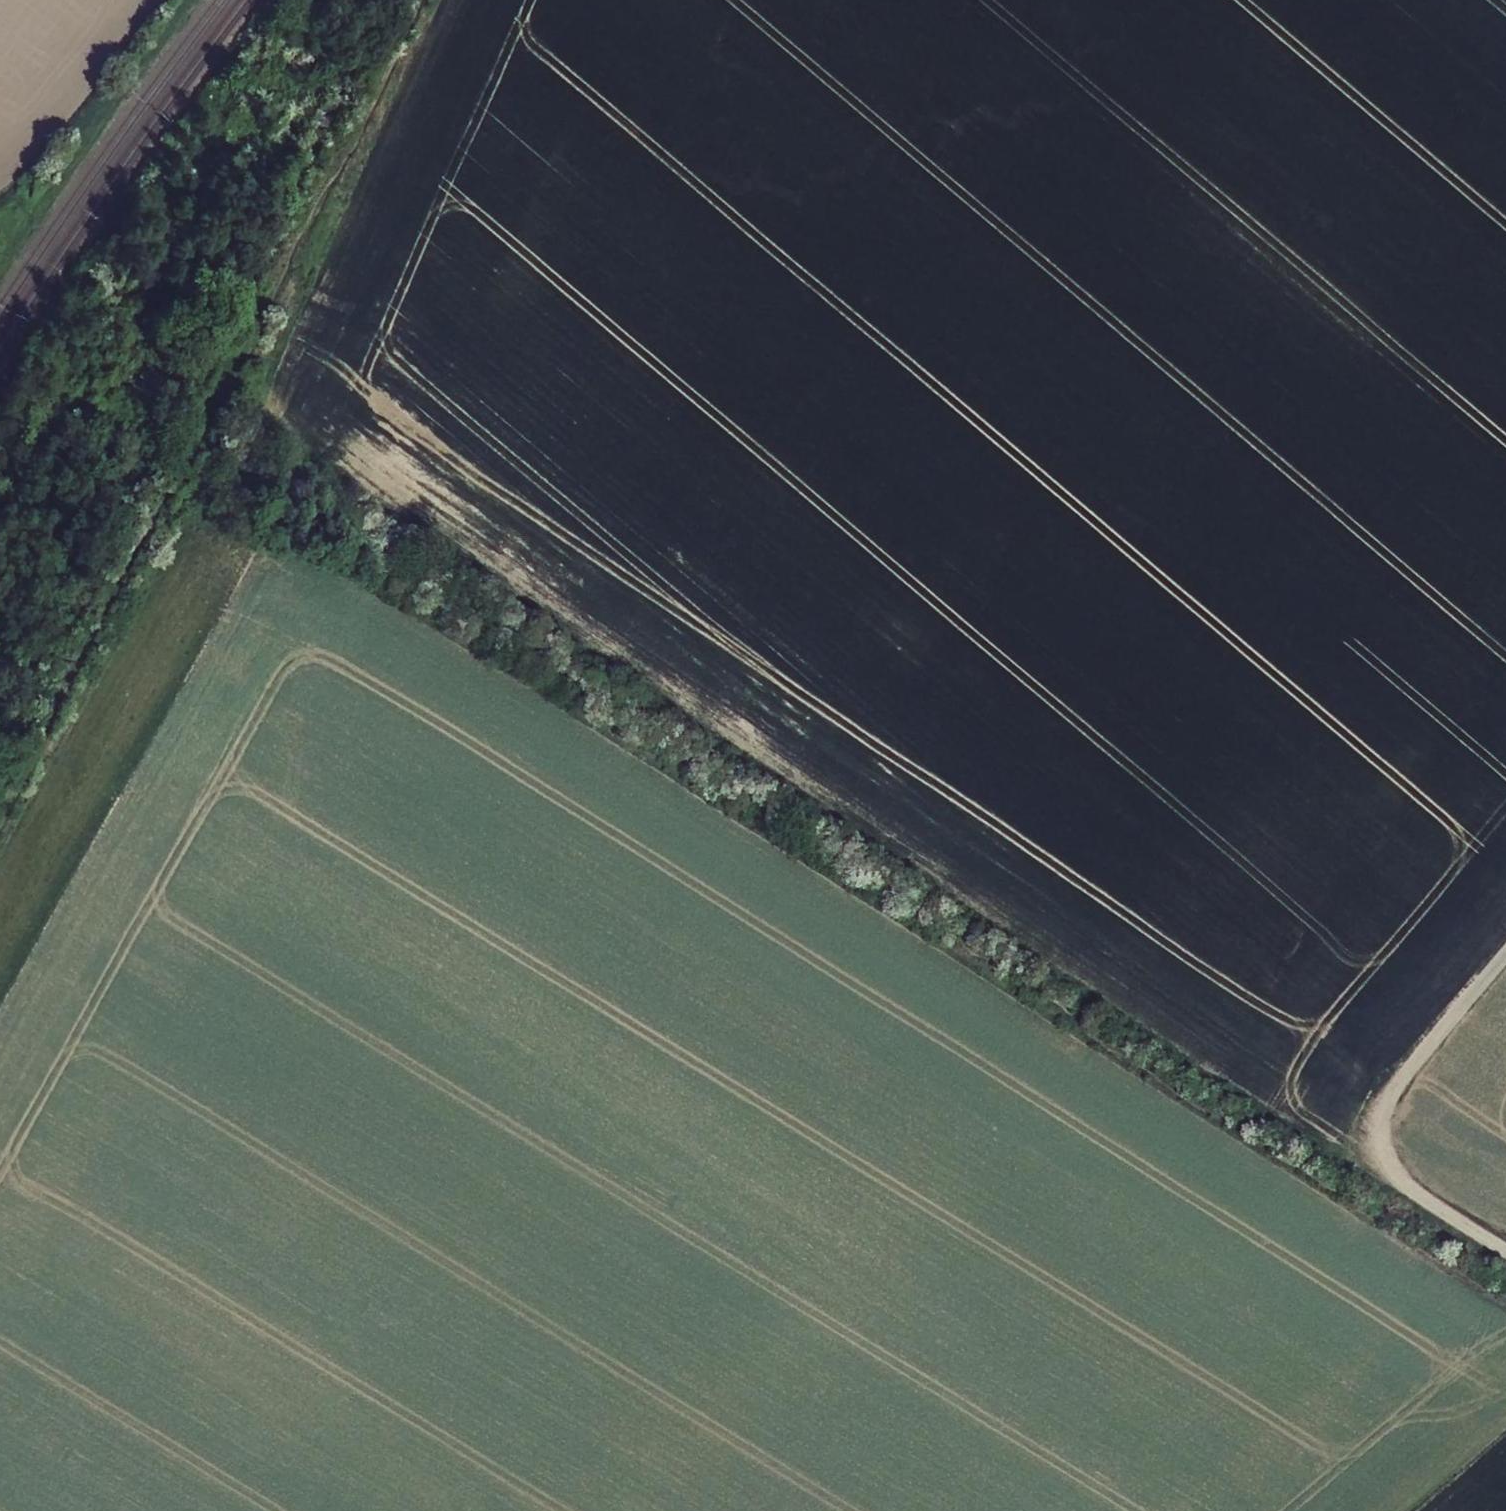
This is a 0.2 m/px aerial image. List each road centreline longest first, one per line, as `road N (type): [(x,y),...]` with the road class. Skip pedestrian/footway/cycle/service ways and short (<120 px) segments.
road 1 (track): [(1505,954),(1390,1094),(1375,1127),(1385,1172)]
road 2 (unclassified): [(1385,1172),(1505,1250)]

